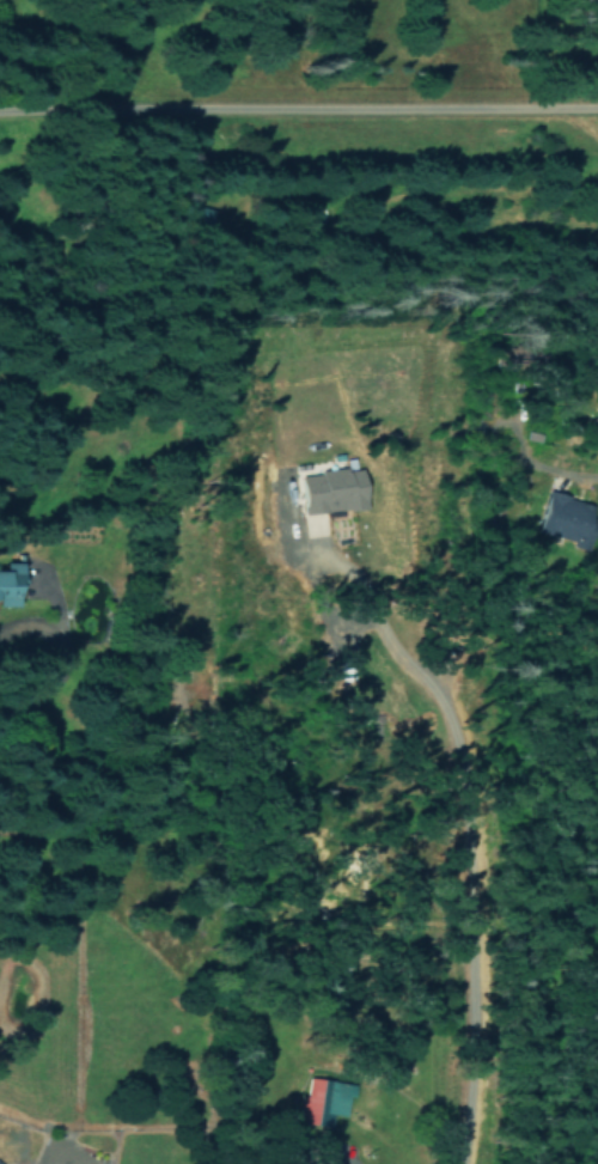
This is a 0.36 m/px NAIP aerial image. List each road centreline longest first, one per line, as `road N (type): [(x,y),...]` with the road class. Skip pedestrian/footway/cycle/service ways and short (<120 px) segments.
road 1 (residential): [(597,112),(0,112)]

